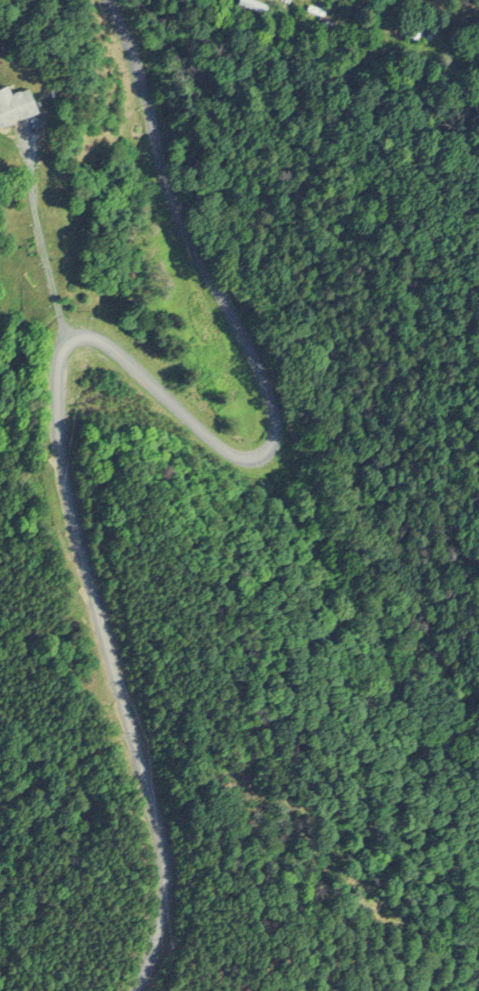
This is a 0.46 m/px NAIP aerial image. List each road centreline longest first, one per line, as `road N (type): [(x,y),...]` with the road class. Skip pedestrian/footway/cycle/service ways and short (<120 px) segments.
road 1 (residential): [(108,0),(270,384),(272,457),(84,335),(51,364),(180,854),(169,935),(134,990)]

